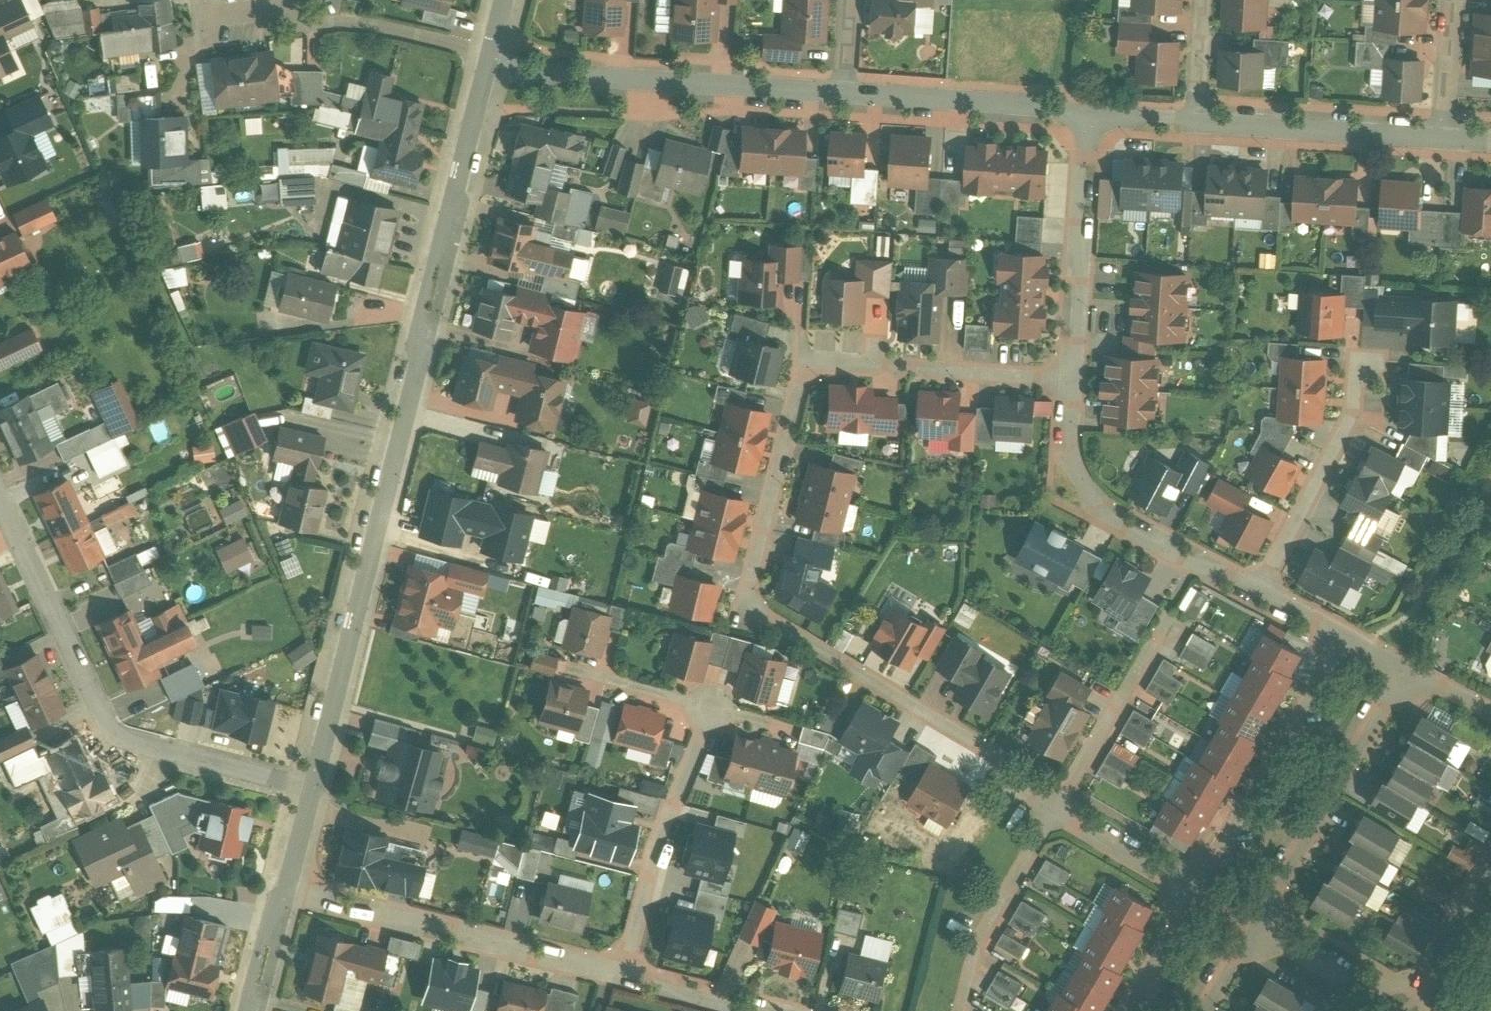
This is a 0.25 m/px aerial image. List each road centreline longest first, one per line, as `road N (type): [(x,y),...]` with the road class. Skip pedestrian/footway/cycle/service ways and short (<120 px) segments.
road 1 (residential): [(1052,810),(1009,791),(993,751),(781,639),(755,616),(750,583),(808,350),(1074,373)]
road 2 (residential): [(484,71),(308,794)]
road 3 (residential): [(308,794),(124,738),(100,712),(0,507)]
road 4 (residential): [(619,970),(709,707),(571,670)]
road 5 (residential): [(484,71),(843,92)]
road 6 (residential): [(619,970),(286,883)]
road 7 (residential): [(1074,373),(1077,471),(1091,490),(1263,582)]
road 8 (residential): [(1247,918),(1403,656)]
road 9 (residential): [(1346,626),(1195,889)]
road 10 (residential): [(488,51),(338,19),(199,35)]
road 11 (residential): [(1088,105),(1074,373)]
road 12 (residential): [(1198,112),(1449,129)]
road 13 (residential): [(1378,360),(1263,582)]
road 14 (residential): [(843,92),(1088,105)]
road 15 (residential): [(1052,810),(1167,608)]
road 16 (residential): [(1052,810),(976,939),(960,1010)]
road 17 (residential): [(1422,980),(1375,990),(1247,918)]
road 18 (residential): [(1195,889),(1052,810)]
road 19 (residential): [(774,1010),(619,970)]
road 20 (residential): [(1490,851),(1422,980)]
road 21 (residential): [(1195,889),(1121,1010)]
road 22 (residential): [(286,883),(251,1010)]
road 23 (residential): [(1457,0),(1449,129)]

